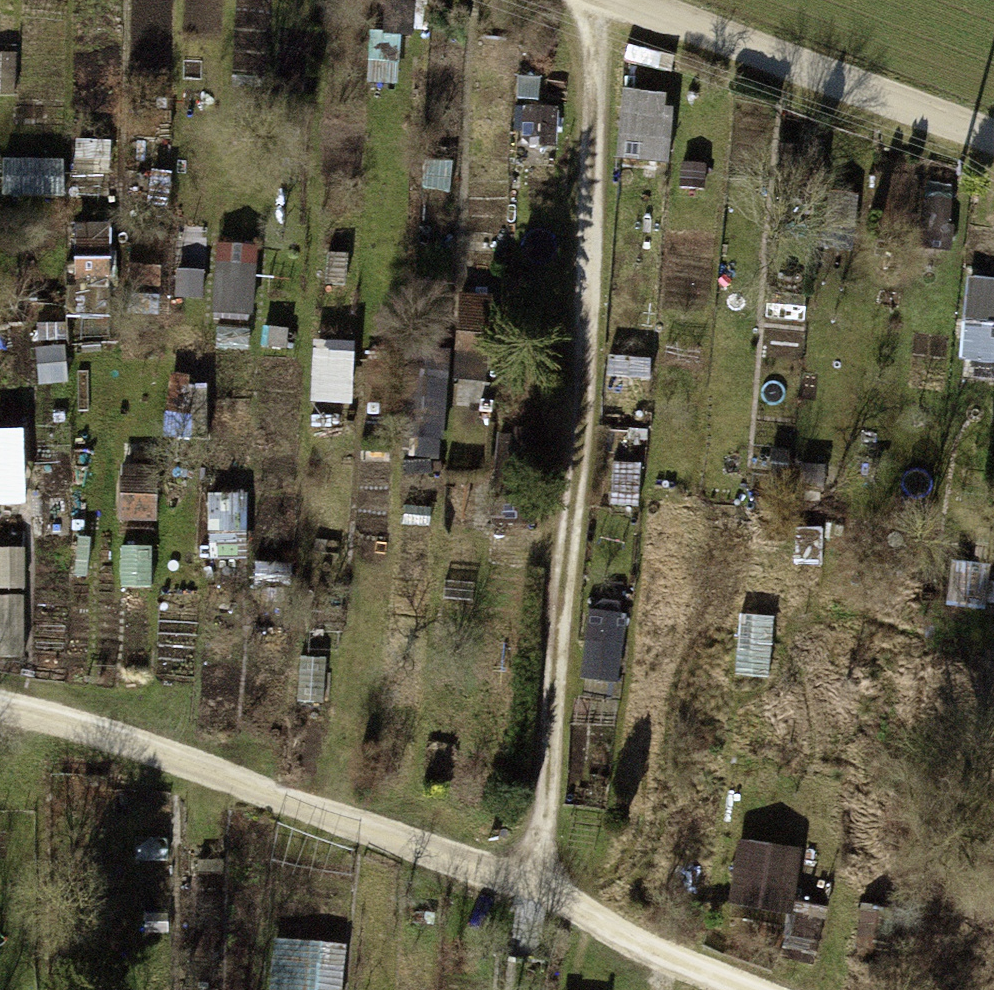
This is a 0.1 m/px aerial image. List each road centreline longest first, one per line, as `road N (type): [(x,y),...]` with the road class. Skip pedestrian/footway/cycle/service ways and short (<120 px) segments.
road 1 (track): [(592,0),(534,881)]
road 2 (track): [(746,989),(594,920),(534,881),(431,857),(0,713)]
road 3 (track): [(993,141),(596,0)]

